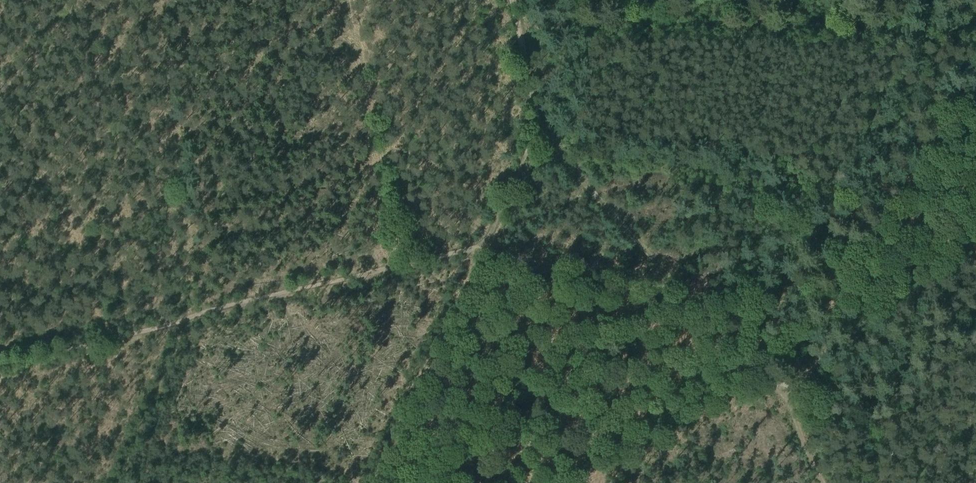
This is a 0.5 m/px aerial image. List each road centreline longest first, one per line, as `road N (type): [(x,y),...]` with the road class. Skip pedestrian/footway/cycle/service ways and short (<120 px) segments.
road 1 (track): [(0,364),(438,249),(483,247)]
road 2 (track): [(792,402),(540,131)]
road 3 (track): [(975,86),(874,241),(828,346),(792,402)]
road 4 (track): [(483,247),(669,272)]
road 5 (track): [(540,131),(520,0)]
road 6 (track): [(540,131),(483,247)]

